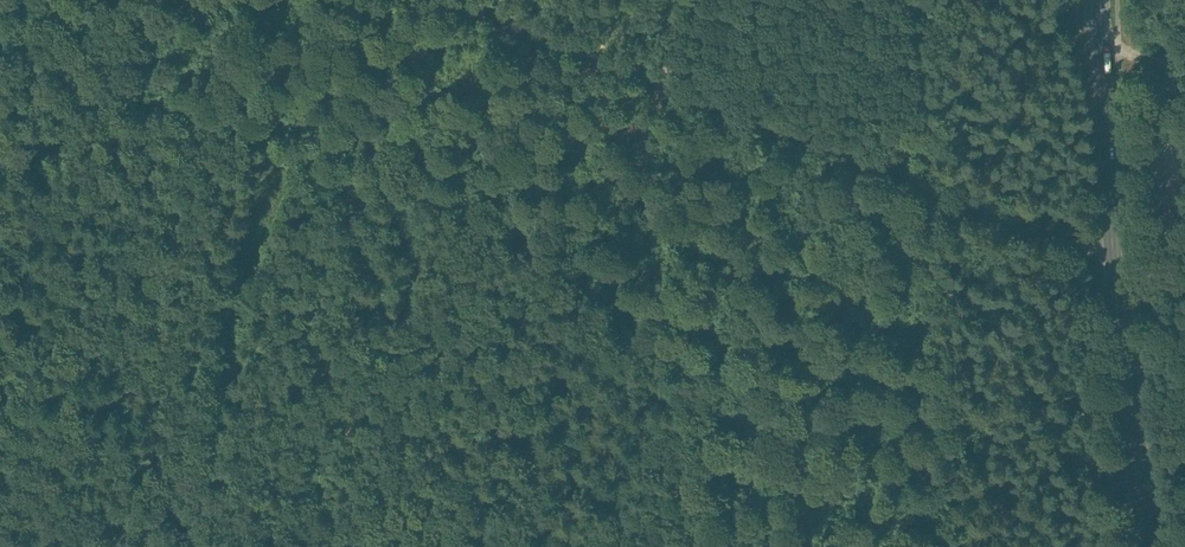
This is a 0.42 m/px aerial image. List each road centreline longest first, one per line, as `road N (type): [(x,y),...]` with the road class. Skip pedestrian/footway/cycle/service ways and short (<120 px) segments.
road 1 (primary): [(1152,546),(1137,479),(1101,0)]
road 2 (track): [(650,76),(1120,266)]
road 3 (track): [(466,546),(650,76)]
road 4 (track): [(1120,266),(1144,260),(1155,245),(1160,153),(1152,91),(1140,63),(1128,51),(1104,53)]
road 5 (track): [(458,0),(650,76)]
road 6 (track): [(198,546),(0,502)]

